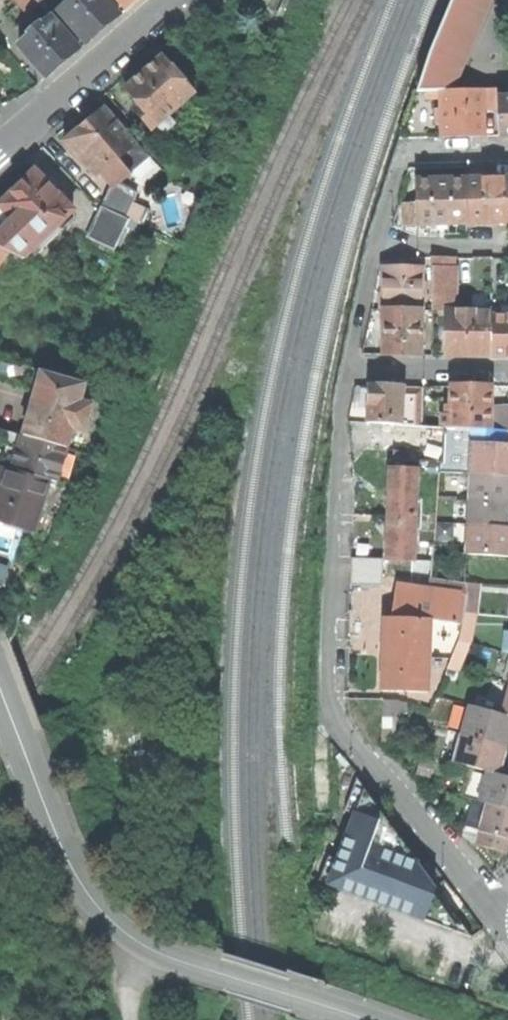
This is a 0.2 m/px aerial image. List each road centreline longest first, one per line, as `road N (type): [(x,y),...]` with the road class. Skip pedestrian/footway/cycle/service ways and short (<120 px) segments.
road 1 (residential): [(349,371),(331,572),(333,708),(507,920)]
road 2 (residential): [(0,689),(63,849),(117,927),(175,960),(366,1019)]
road 3 (residential): [(173,0),(0,149)]
road 4 (residential): [(349,371),(507,373)]
road 5 (residential): [(507,246),(375,247)]
road 6 (residential): [(375,247),(349,371)]

